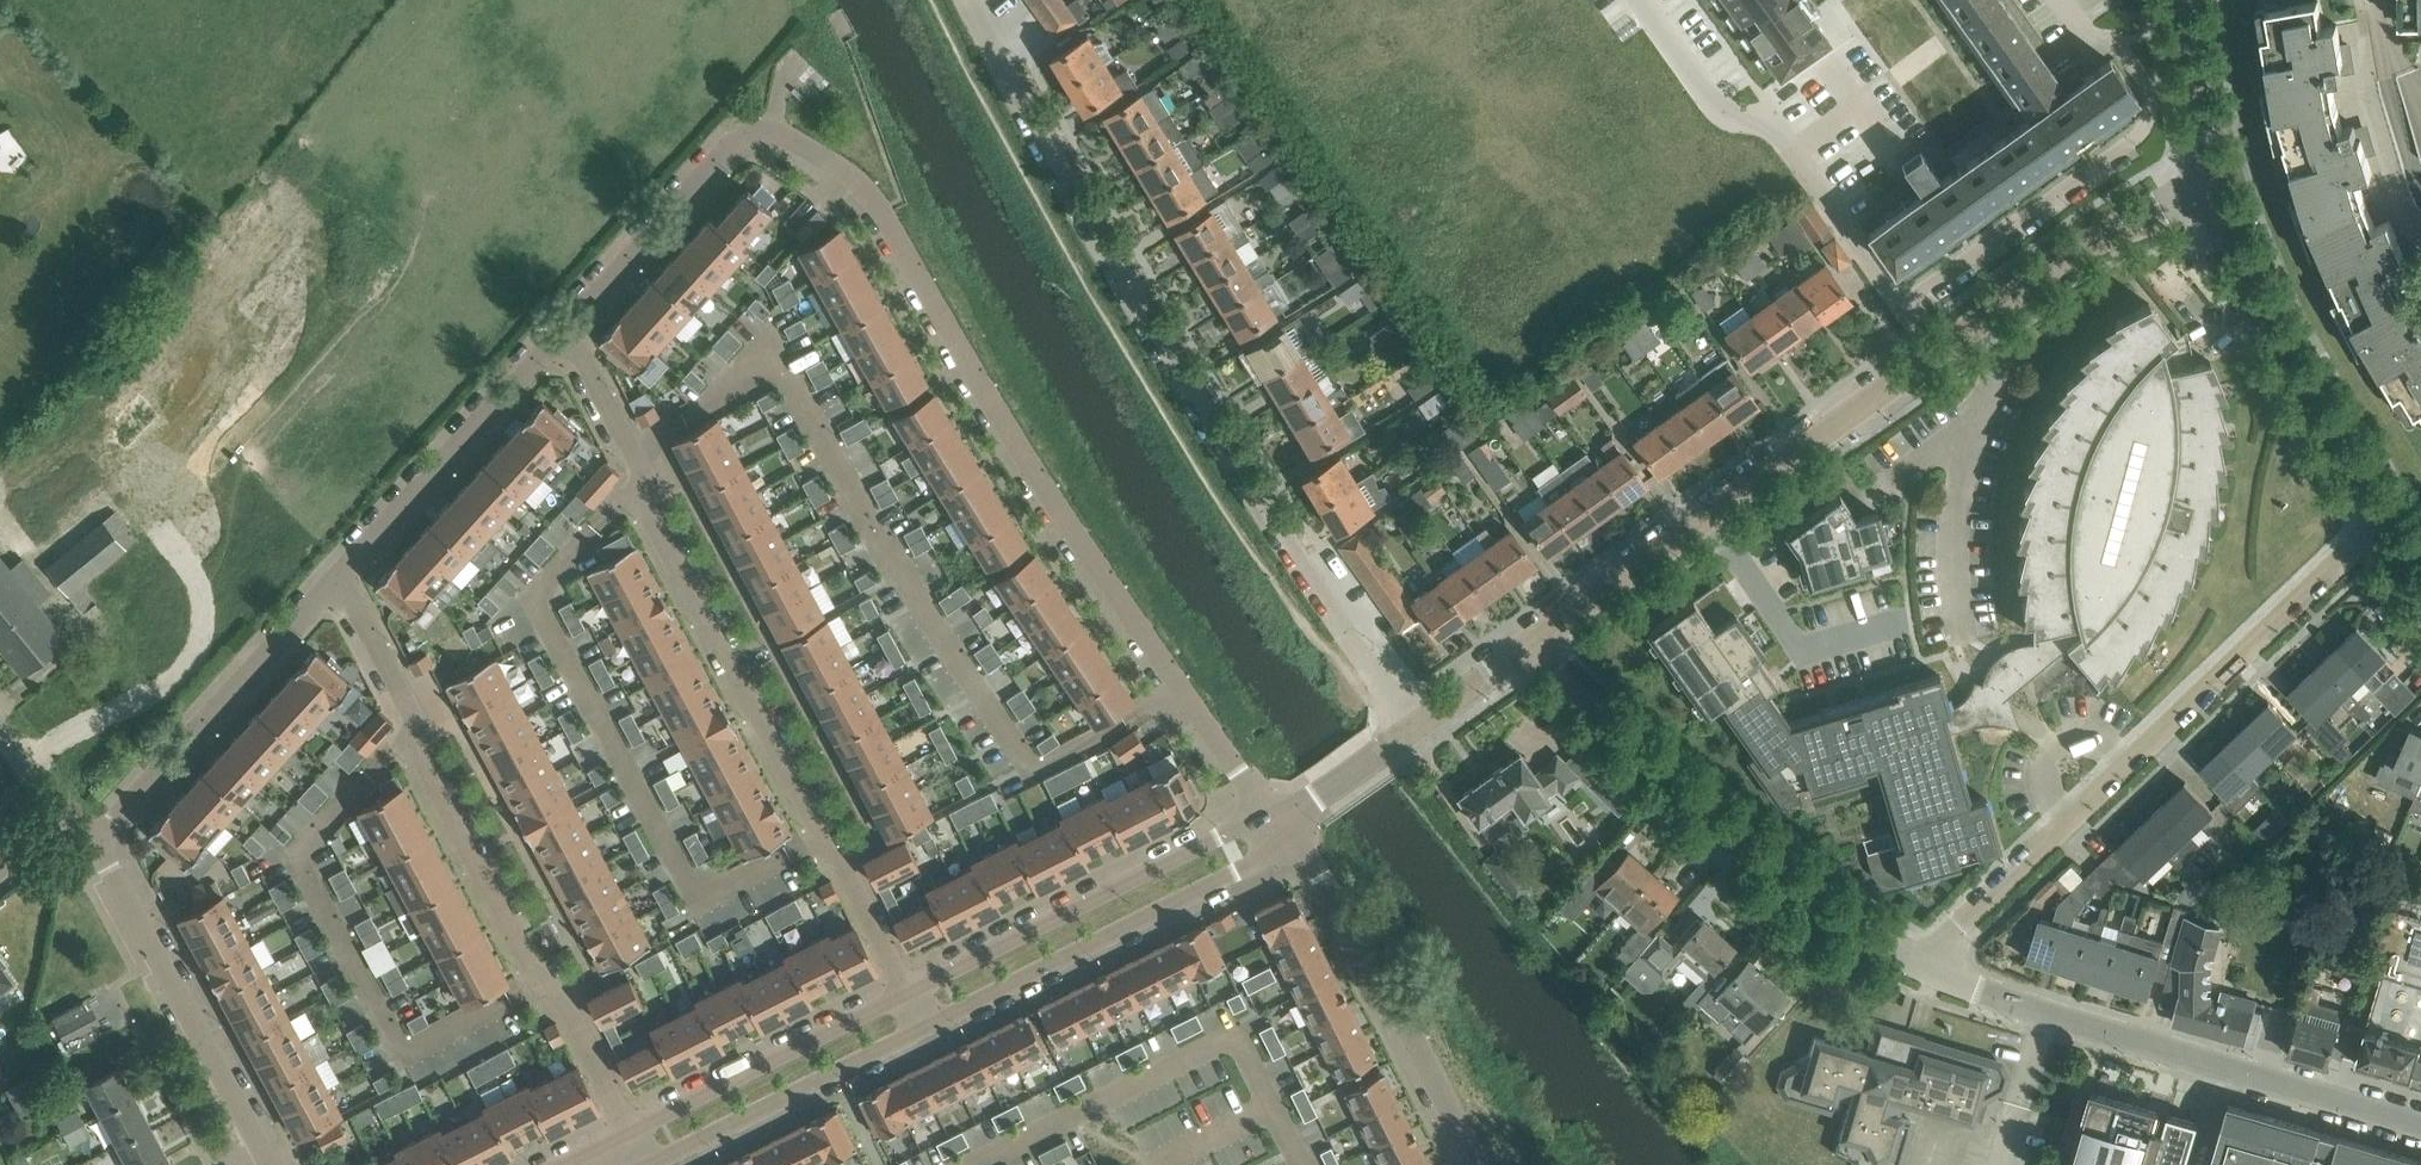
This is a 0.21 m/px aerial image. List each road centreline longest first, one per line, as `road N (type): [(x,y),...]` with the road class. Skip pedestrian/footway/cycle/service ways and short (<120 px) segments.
road 1 (residential): [(567,325),(737,144),(767,134),(800,141),(855,185),(894,235),(1055,512),(1270,826)]
road 2 (residential): [(1425,727),(1293,554),(1191,395),(972,0)]
road 3 (residential): [(1529,654),(2090,243),(2209,186)]
road 4 (residential): [(911,992),(640,492),(643,474),(567,325)]
road 5 (residential): [(631,1128),(555,980),(540,985),(409,738),(415,721),(338,579)]
road 6 (residential): [(1919,964),(2385,524)]
road 7 (residential): [(2420,1128),(1977,990),(1919,964)]
road 8 (residential): [(1919,964),(1771,875),(1529,654)]
road 9 (residential): [(928,1024),(1256,858),(1270,826)]
road 10 (residential): [(1477,1164),(1322,876),(1270,826)]
road 11 (residential): [(1270,826),(1232,830),(911,992)]
road 12 (residential): [(2385,524),(2209,186)]
road 13 (unclassified): [(268,1164),(99,837)]
road 14 (residential): [(99,837),(338,579)]
road 15 (residential): [(338,579),(567,325)]
road 16 (residential): [(911,992),(631,1128)]
road 17 (residential): [(651,1164),(928,1024)]
road 18 (residential): [(2209,186),(2182,0)]
road 19 (residential): [(1270,826),(1425,727)]
road 20 (unclassified): [(99,837),(61,809),(0,730)]
road 21 (residential): [(1425,727),(1529,654)]

